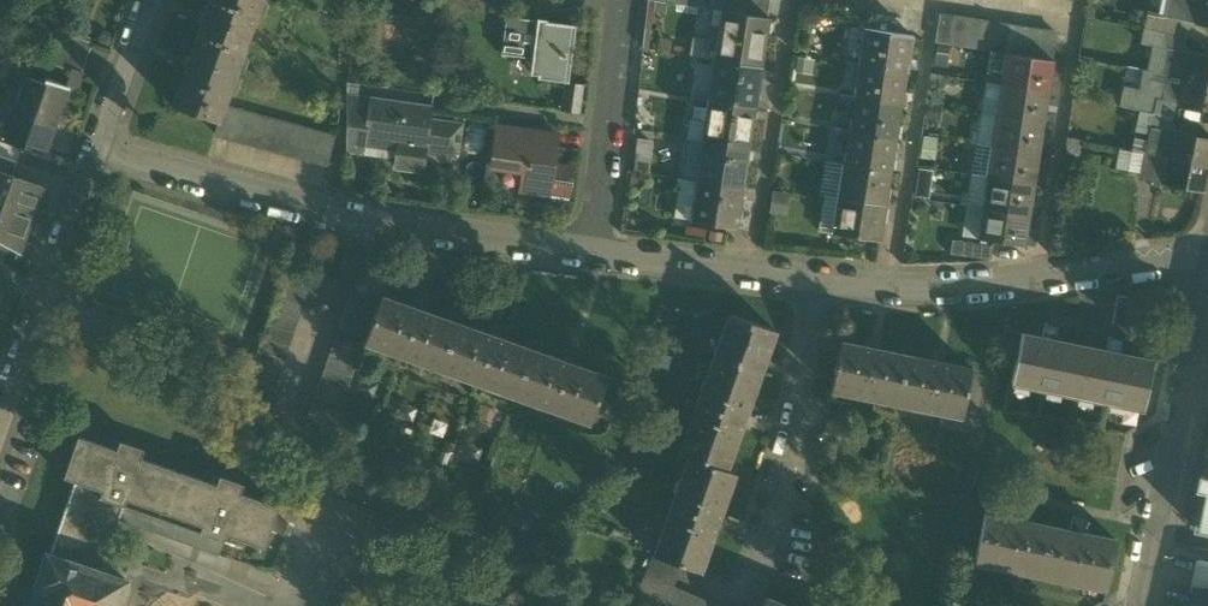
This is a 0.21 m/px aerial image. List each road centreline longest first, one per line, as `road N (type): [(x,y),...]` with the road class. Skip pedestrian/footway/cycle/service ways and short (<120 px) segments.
road 1 (residential): [(592,250),(362,215),(94,145)]
road 2 (residential): [(1207,252),(995,285),(821,284)]
road 3 (residential): [(1151,605),(1207,302)]
road 4 (residential): [(821,284),(757,582)]
road 5 (residential): [(94,145),(0,412)]
road 6 (residential): [(592,250),(619,0)]
road 7 (residential): [(821,284),(592,250)]
road 8 (residential): [(153,0),(94,145)]

